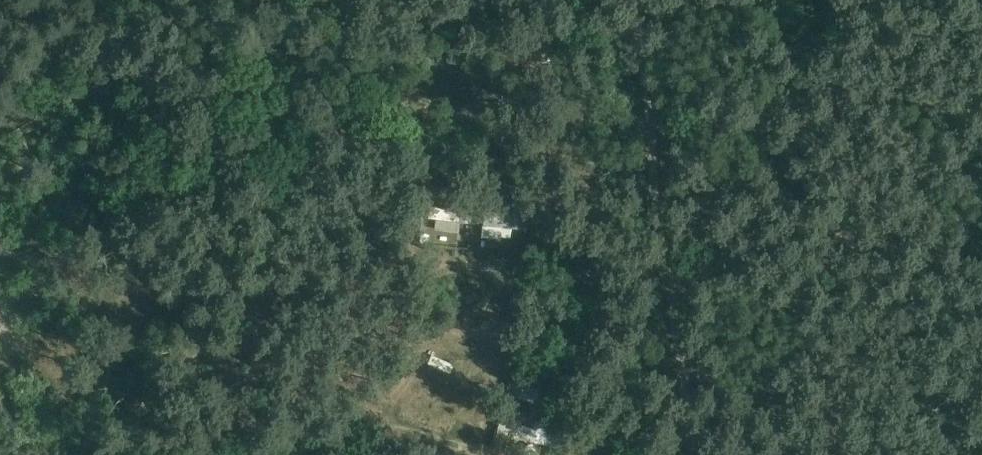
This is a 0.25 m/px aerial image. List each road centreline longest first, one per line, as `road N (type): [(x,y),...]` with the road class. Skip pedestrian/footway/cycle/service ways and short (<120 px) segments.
road 1 (track): [(640,0),(690,454)]

